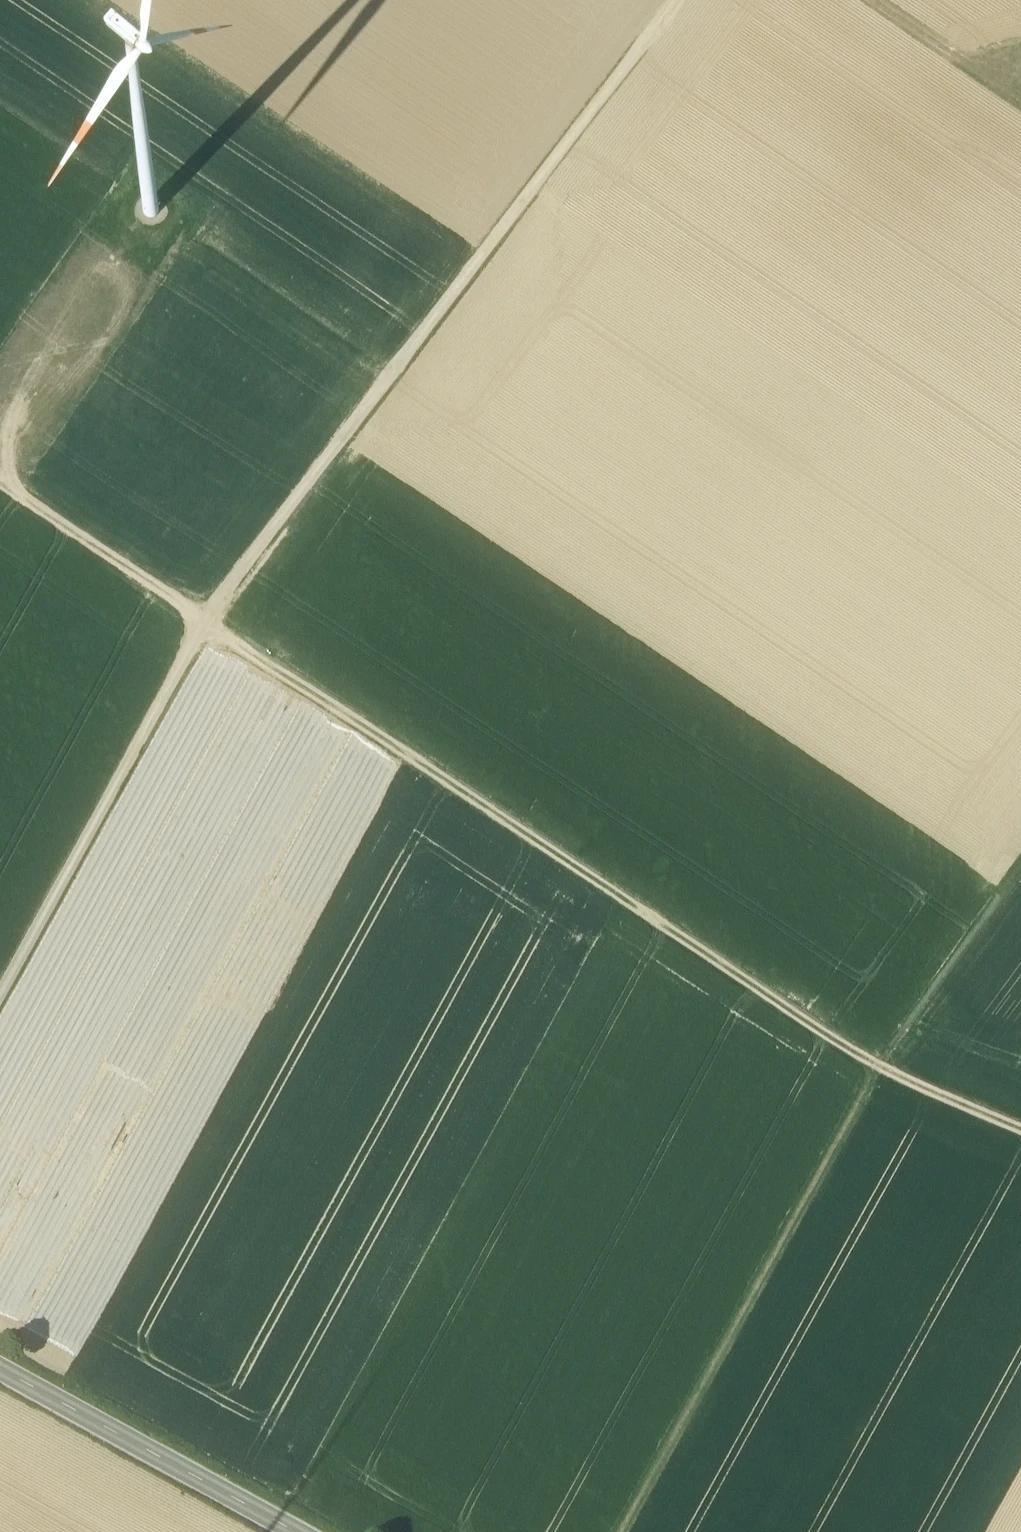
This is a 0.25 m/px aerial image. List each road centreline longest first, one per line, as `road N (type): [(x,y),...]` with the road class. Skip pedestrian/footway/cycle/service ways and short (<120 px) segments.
road 1 (track): [(0,999),(209,619),(680,0)]
road 2 (track): [(1020,903),(895,1078),(641,1531)]
road 3 (secondary): [(282,1531),(0,1374)]

